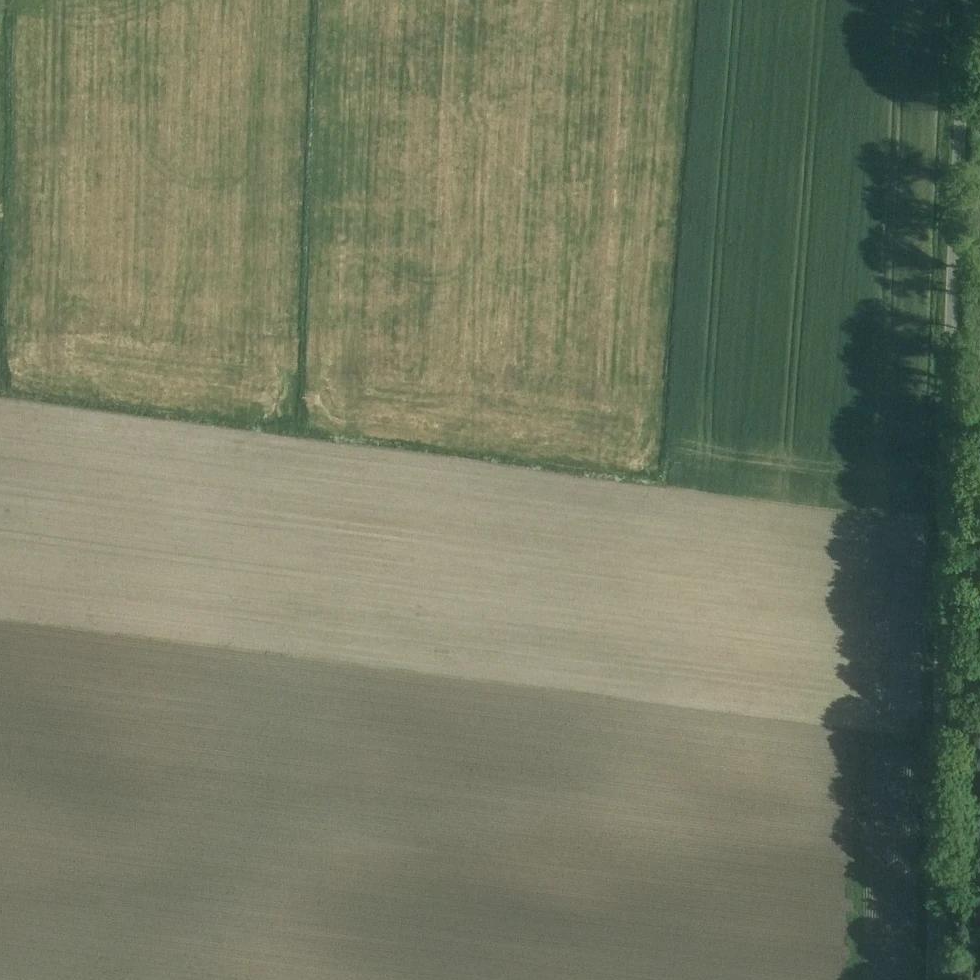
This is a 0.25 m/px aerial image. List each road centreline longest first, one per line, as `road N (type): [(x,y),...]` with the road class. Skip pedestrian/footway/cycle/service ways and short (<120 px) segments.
road 1 (unclassified): [(936,979),(972,0)]

